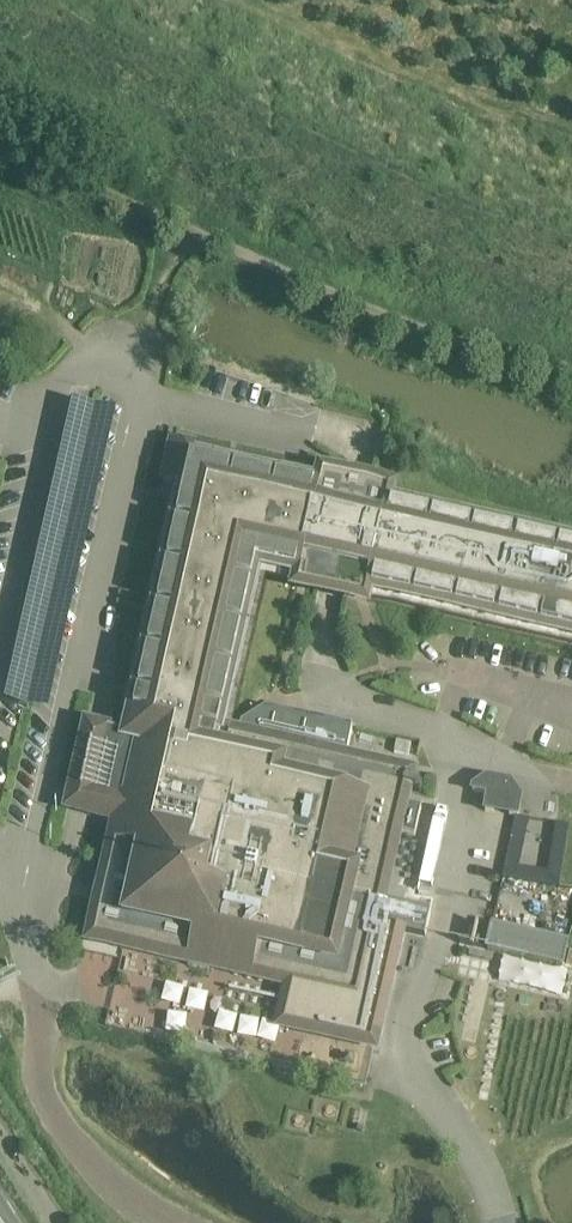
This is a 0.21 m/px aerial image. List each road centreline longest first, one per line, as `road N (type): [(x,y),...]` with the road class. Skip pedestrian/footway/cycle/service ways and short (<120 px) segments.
road 1 (track): [(186,228),(451,327),(571,362)]
road 2 (track): [(0,142),(186,228)]
road 3 (track): [(124,370),(186,228)]

